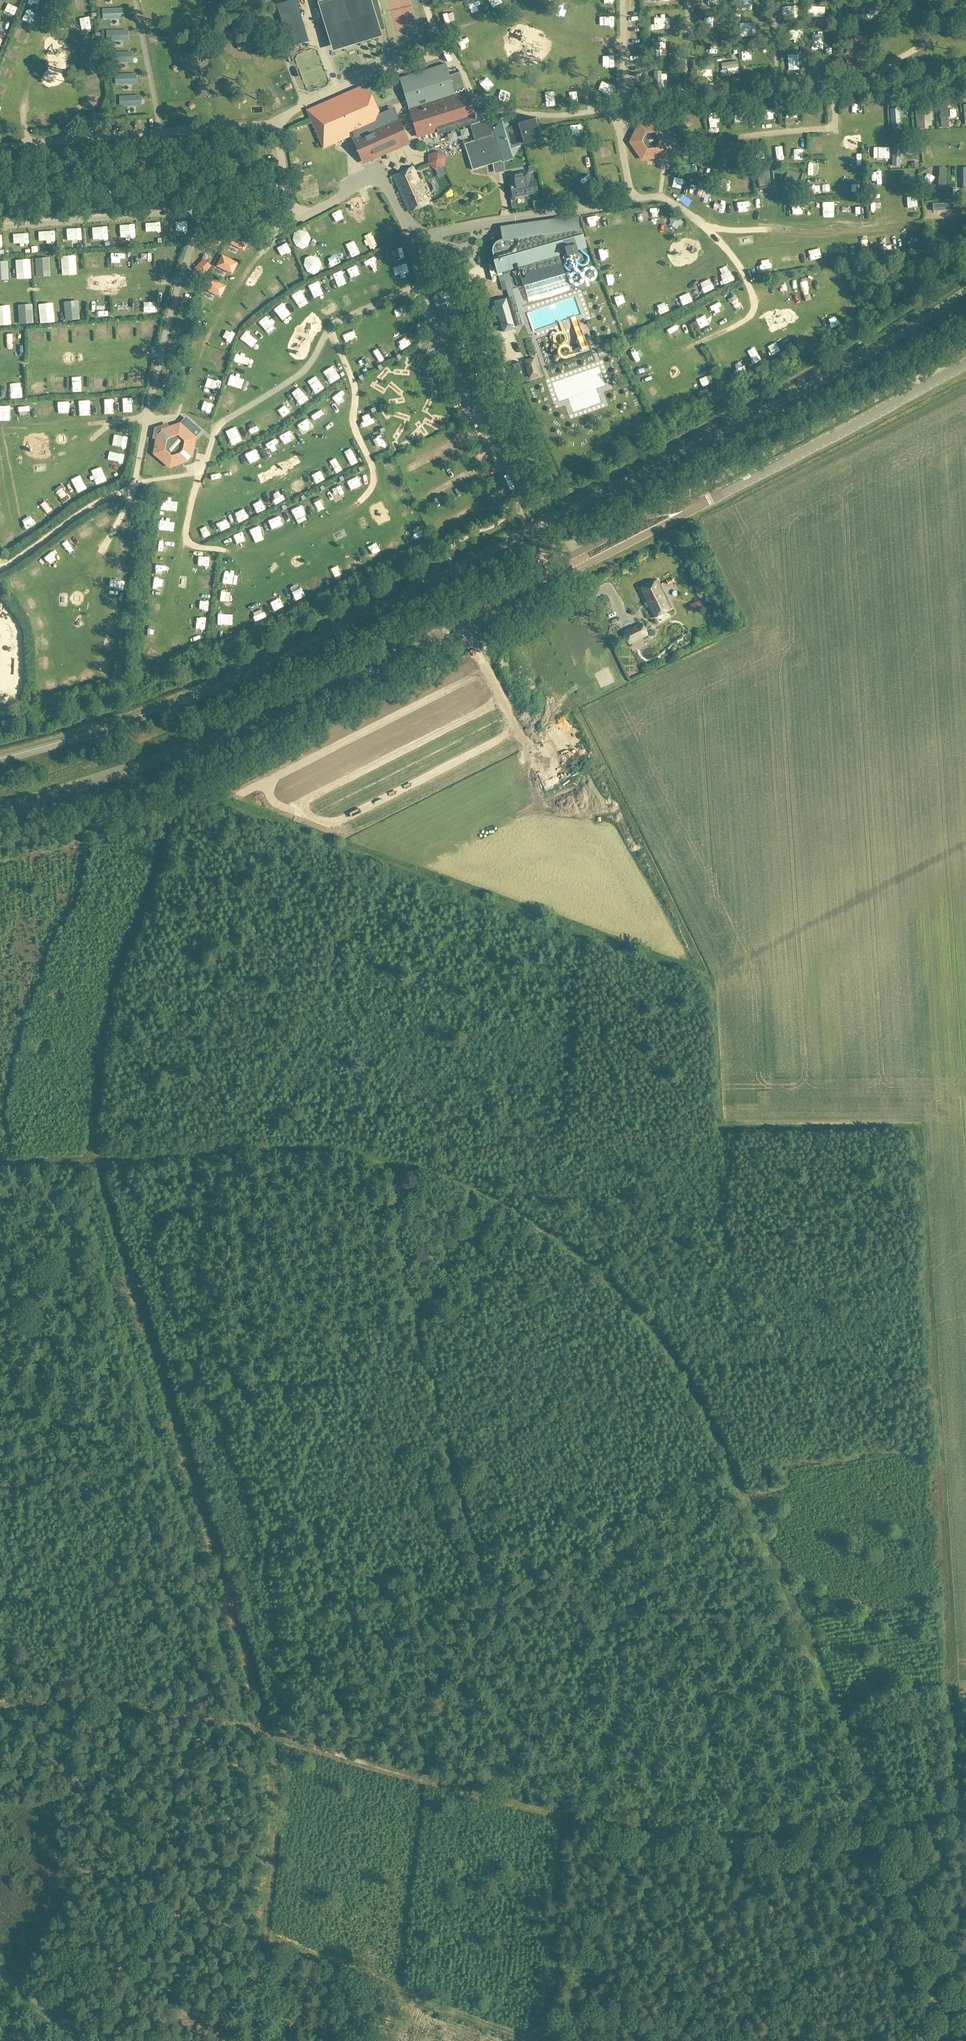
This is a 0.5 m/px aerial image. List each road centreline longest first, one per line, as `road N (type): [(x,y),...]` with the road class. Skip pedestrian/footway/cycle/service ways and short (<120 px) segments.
road 1 (track): [(400,1169),(445,1178),(540,1225),(608,1280),(654,1330),(726,1451),(882,1816),(965,1814)]
road 2 (track): [(546,2040),(559,1791),(439,1442),(398,1239),(400,1169)]
road 3 (track): [(884,1822),(640,1827),(562,1816),(268,1735)]
road 4 (track): [(101,1164),(268,1735)]
road 5 (tertiary): [(0,810),(217,737),(485,613)]
road 6 (track): [(330,327),(351,377),(354,430),(373,471),(354,510),(239,565),(186,535),(209,453)]
road 7 (tertiary): [(692,508),(965,365)]
road 8 (track): [(268,1735),(275,1815),(247,2040)]
road 9 (track): [(100,1158),(300,1149),(401,1164)]
road 10 (track): [(535,2040),(262,1936)]
road 11 (track): [(268,1735),(100,1704),(0,1709)]
road 12 (tertiary): [(692,508),(664,510),(511,587),(485,613)]
road 13 (tertiary): [(485,613),(692,508)]
road 14 (track): [(945,2040),(929,1957),(884,1822)]
road 15 (track): [(703,226),(843,231),(880,224),(894,214),(895,196)]
road 16 (track): [(215,427),(188,403),(187,389),(212,324),(252,282)]
road 17 (track): [(736,137),(836,128),(835,92)]

